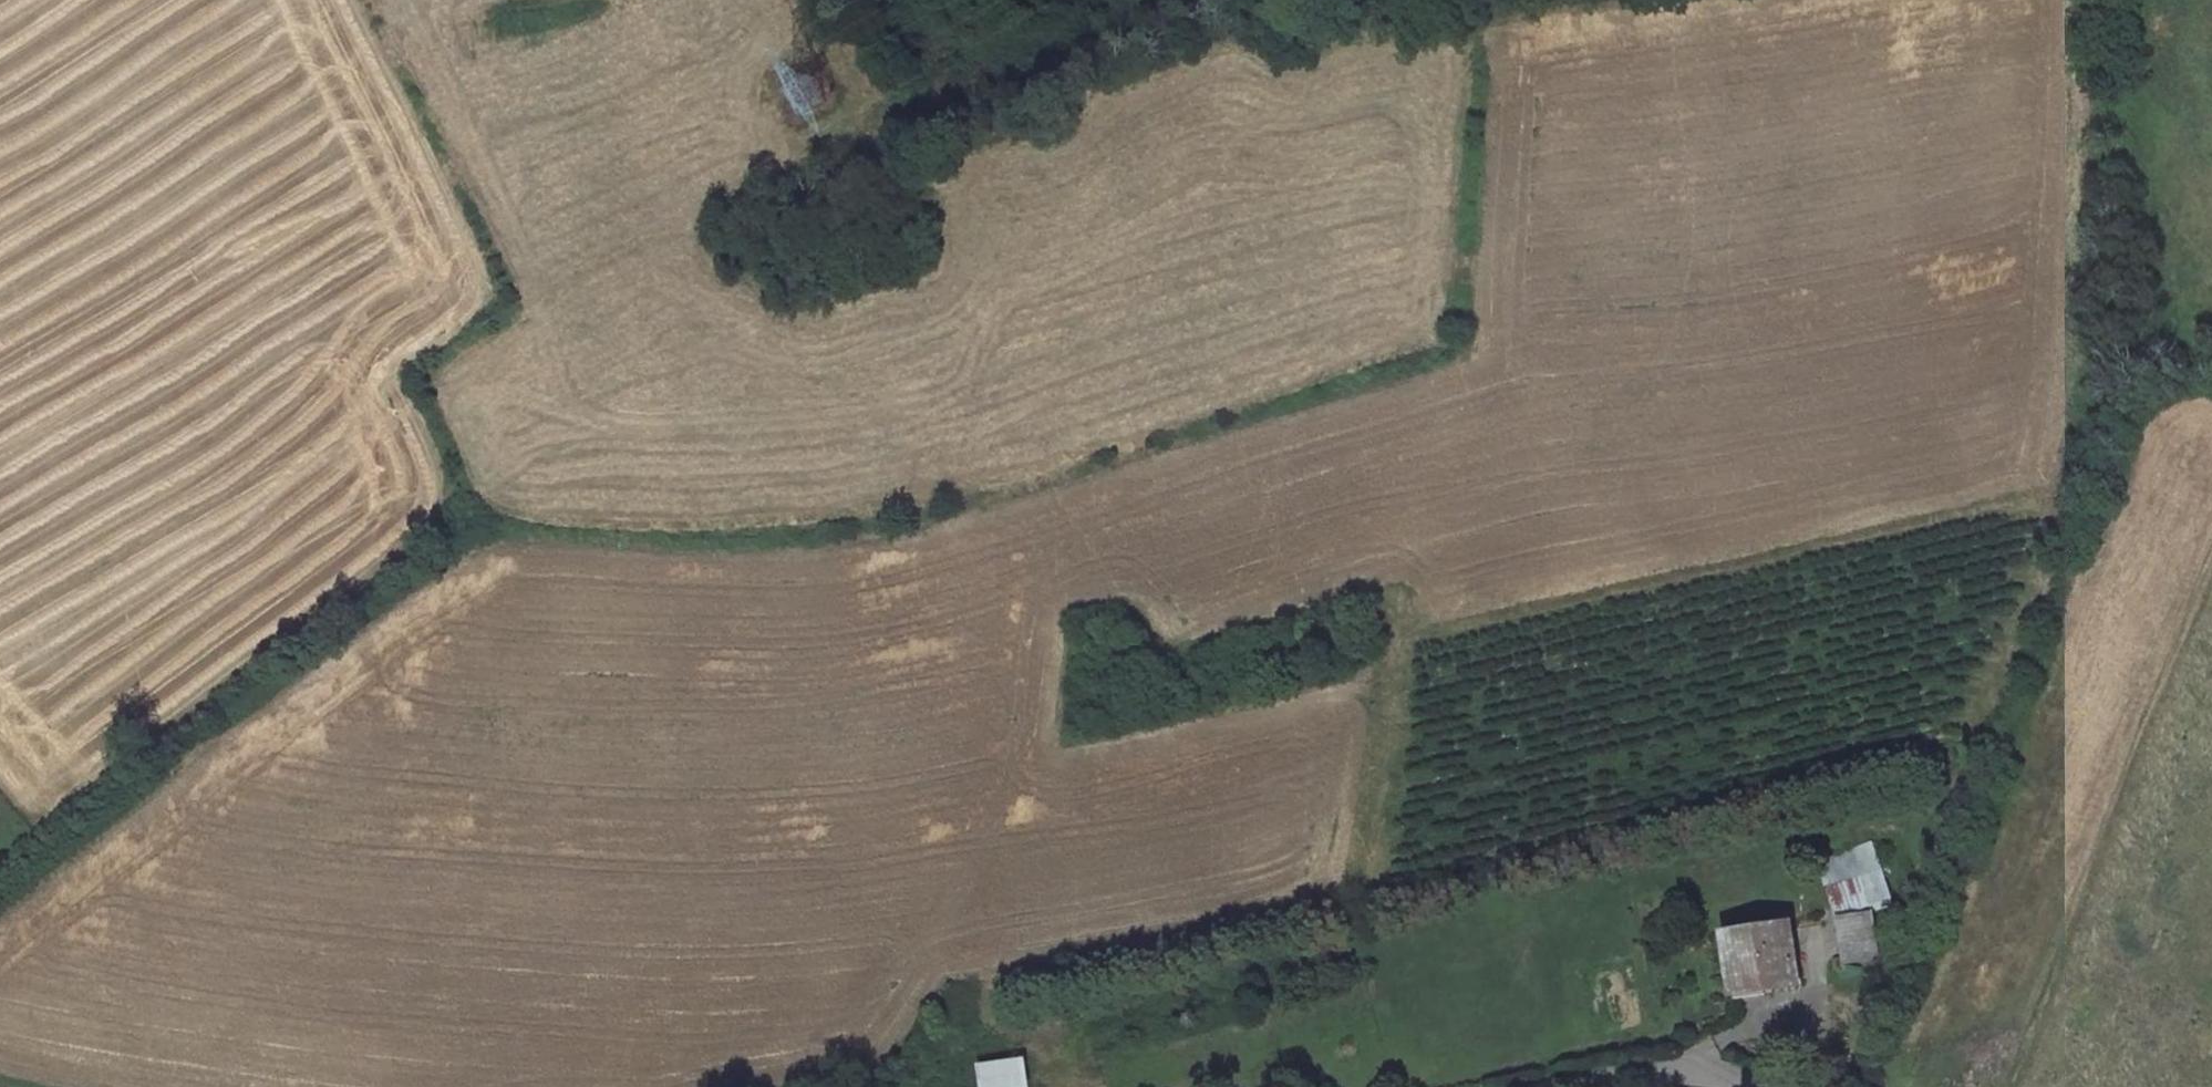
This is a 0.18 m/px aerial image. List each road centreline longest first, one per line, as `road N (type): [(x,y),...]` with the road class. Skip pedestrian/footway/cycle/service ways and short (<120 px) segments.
road 1 (unclassified): [(1737,1086),(1710,1075),(1656,1070),(1566,1086)]

